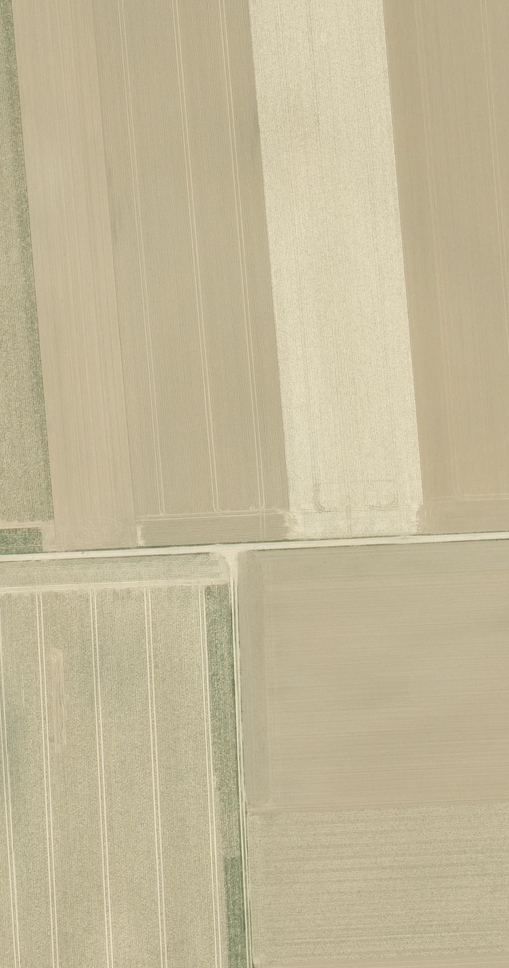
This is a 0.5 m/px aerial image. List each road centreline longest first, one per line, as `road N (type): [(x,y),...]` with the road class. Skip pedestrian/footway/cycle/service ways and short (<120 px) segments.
road 1 (track): [(508,534),(0,557)]
road 2 (track): [(231,547),(250,967)]

